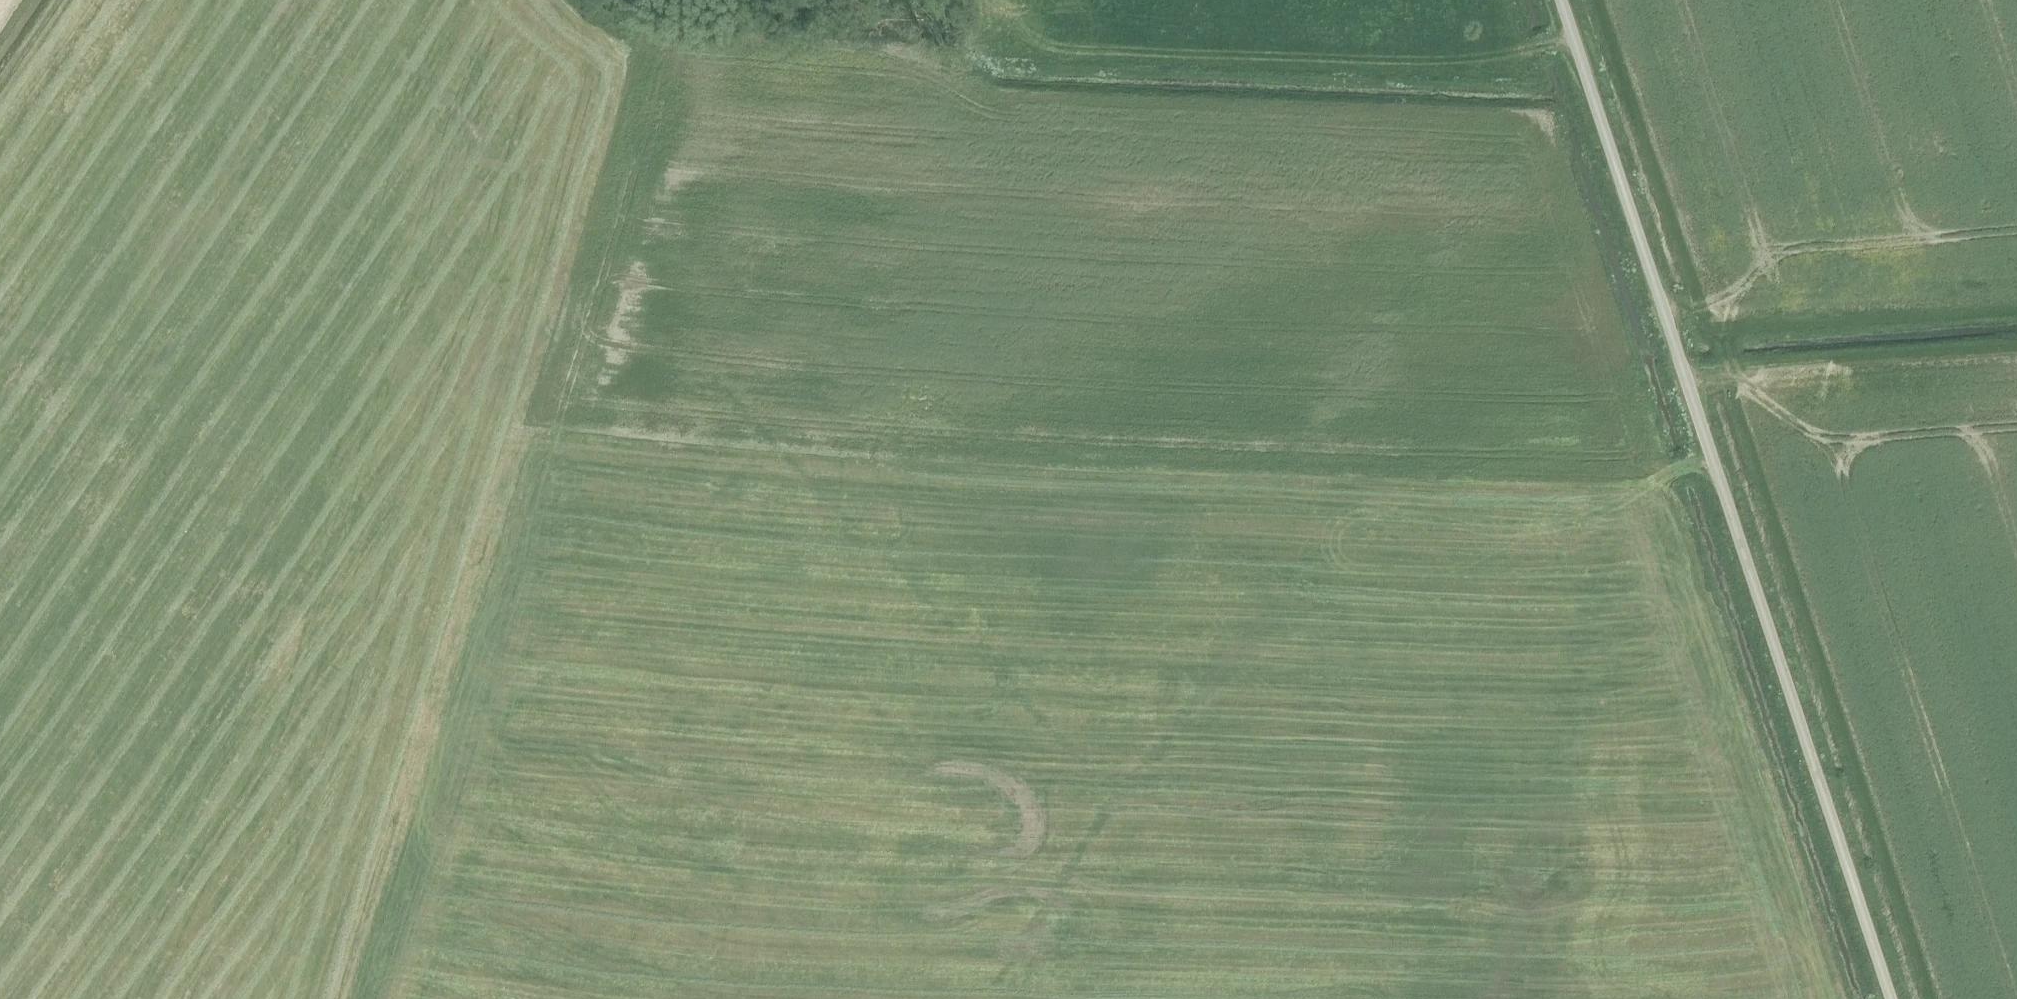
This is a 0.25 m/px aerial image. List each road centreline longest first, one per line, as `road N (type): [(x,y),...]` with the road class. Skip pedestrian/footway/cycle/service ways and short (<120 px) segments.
road 1 (unclassified): [(1559,0),(1887,998)]

